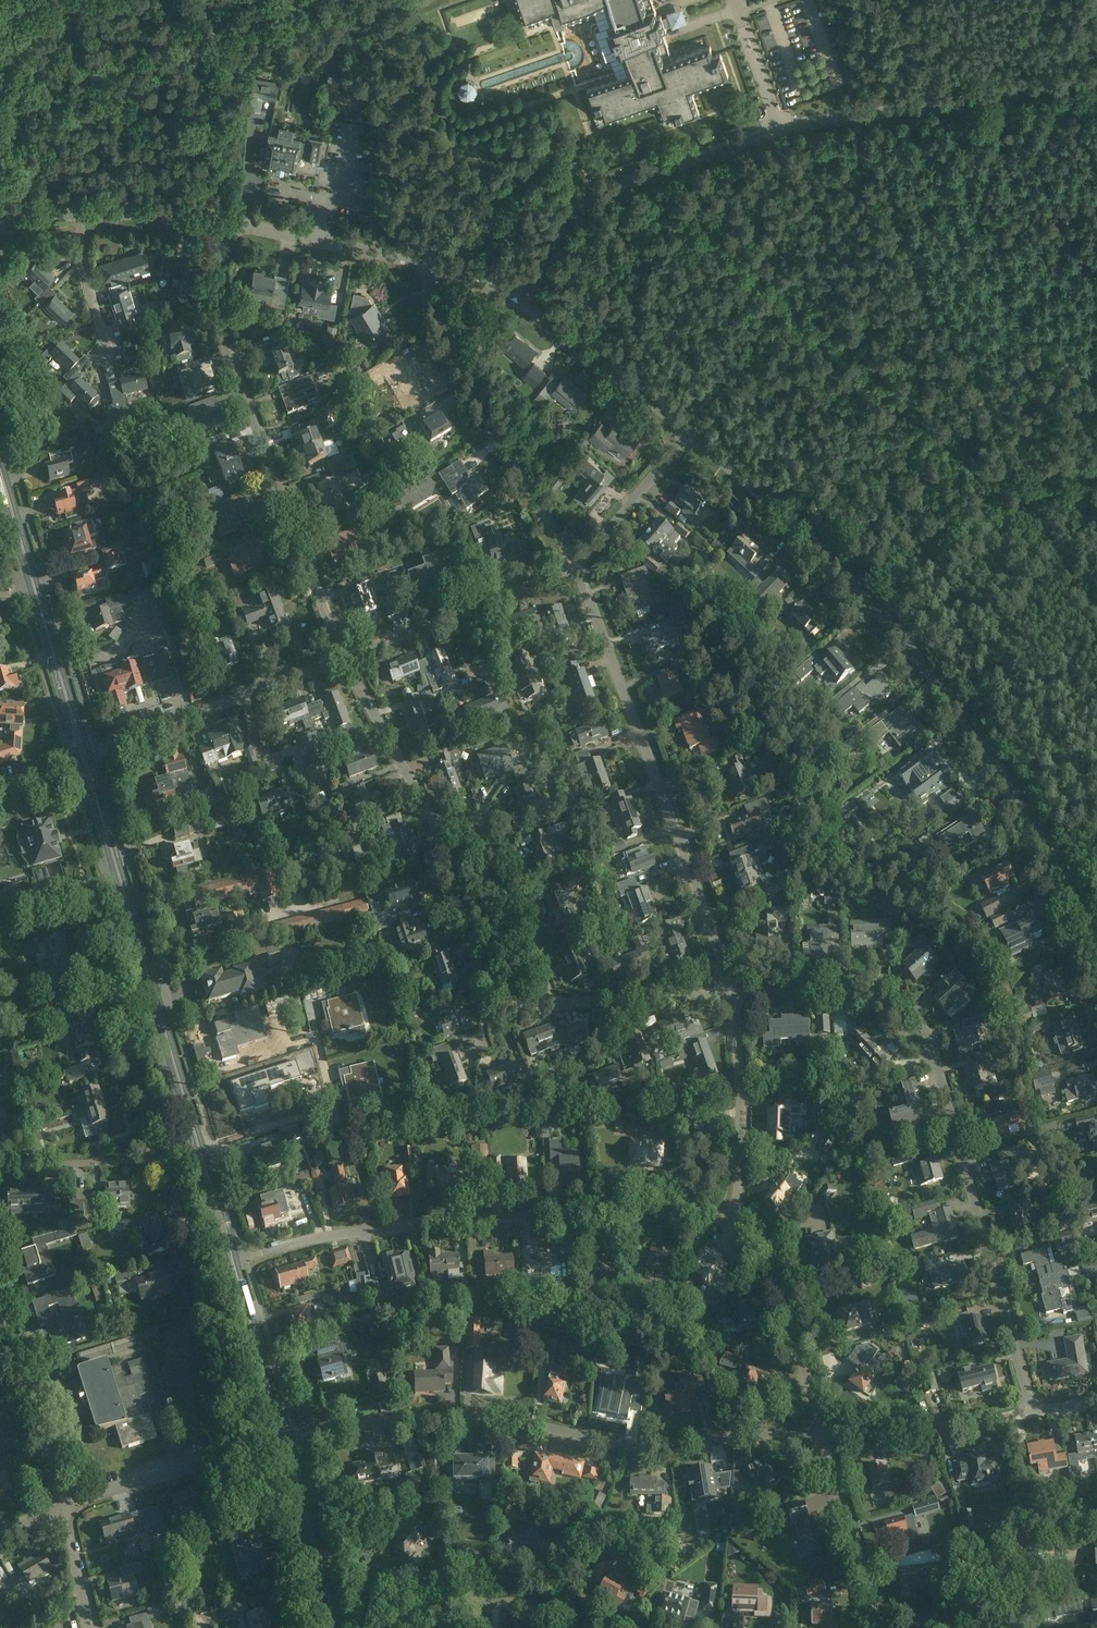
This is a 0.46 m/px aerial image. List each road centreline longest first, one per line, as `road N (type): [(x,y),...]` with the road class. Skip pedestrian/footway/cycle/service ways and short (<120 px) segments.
road 1 (primary): [(339,1627),(324,1549),(90,756)]
road 2 (primary): [(76,761),(315,1551),(330,1627)]
road 3 (unclassified): [(688,431),(815,546),(938,683),(1050,855),(1096,955)]
road 4 (unclassified): [(515,300),(580,211),(624,184),(780,131),(1096,80)]
road 5 (residential): [(306,1436),(434,1414),(669,1444),(819,1432)]
road 6 (residential): [(246,1258),(404,1224),(741,1218)]
road 7 (residential): [(733,994),(575,562)]
road 8 (residential): [(342,660),(227,342),(221,290),(229,224)]
road 9 (residential): [(1031,1411),(938,1070)]
road 10 (residential): [(575,562),(440,345),(428,306),(433,266)]
road 11 (primary): [(90,756),(0,451)]
road 12 (primary): [(0,492),(76,761)]
road 13 (residential): [(342,660),(575,562)]
road 14 (residential): [(558,1005),(500,830),(488,823),(434,824)]
road 15 (residential): [(558,1005),(494,1000),(482,985),(434,824)]
road 16 (residential): [(819,1432),(774,1263),(741,1218)]
road 17 (unclassified): [(0,223),(112,212),(229,224)]
road 18 (residential): [(741,1218),(733,994)]
road 19 (unclassified): [(515,300),(688,431)]
road 20 (residential): [(819,1432),(925,1430),(1031,1411)]
road 21 (residential): [(65,1505),(0,1305)]
road 22 (unclassified): [(229,224),(433,266)]
road 23 (residential): [(872,1627),(819,1432)]
road 24 (residential): [(410,1627),(448,1610),(515,1602),(598,1627)]
road 25 (residential): [(434,824),(342,660)]
road 26 (residential): [(65,1505),(235,1454)]
road 27 (residential): [(558,1005),(733,994)]
road 28 (residential): [(575,562),(688,431)]
road 29 (residential): [(188,718),(342,660)]
road 30 (residential): [(0,1167),(163,1158)]
road 31 (residential): [(861,985),(733,994)]
road 32 (residential): [(938,1070),(926,1027),(901,998),(861,985)]
road 33 (residential): [(65,1505),(91,1627)]

